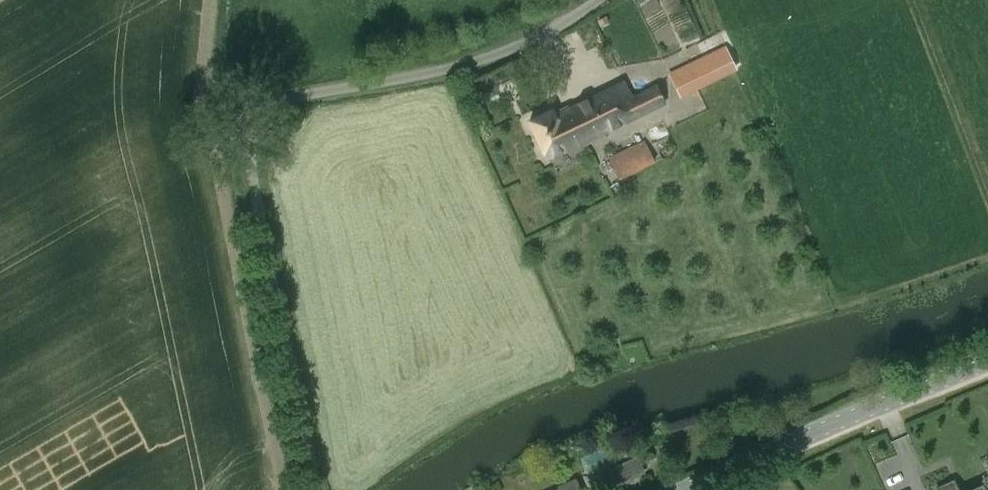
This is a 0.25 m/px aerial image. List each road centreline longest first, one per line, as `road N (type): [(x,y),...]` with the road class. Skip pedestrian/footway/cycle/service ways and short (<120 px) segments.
road 1 (unclassified): [(314,489),(251,169),(251,136),(266,112),(303,93),(480,59),(541,36),(597,0)]
road 2 (tertiary): [(687,489),(987,361)]

